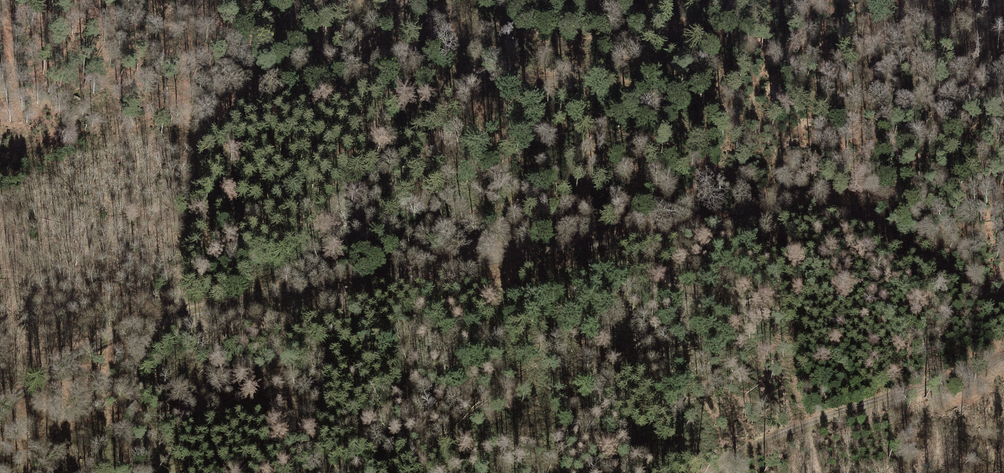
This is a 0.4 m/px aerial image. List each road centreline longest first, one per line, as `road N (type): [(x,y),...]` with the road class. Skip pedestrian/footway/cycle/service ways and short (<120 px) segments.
road 1 (track): [(0,407),(121,331),(752,210),(860,212),(969,285),(1003,298)]
road 2 (track): [(715,472),(765,442),(952,379),(1003,353)]
road 3 (track): [(148,472),(126,391),(91,373),(55,367)]

